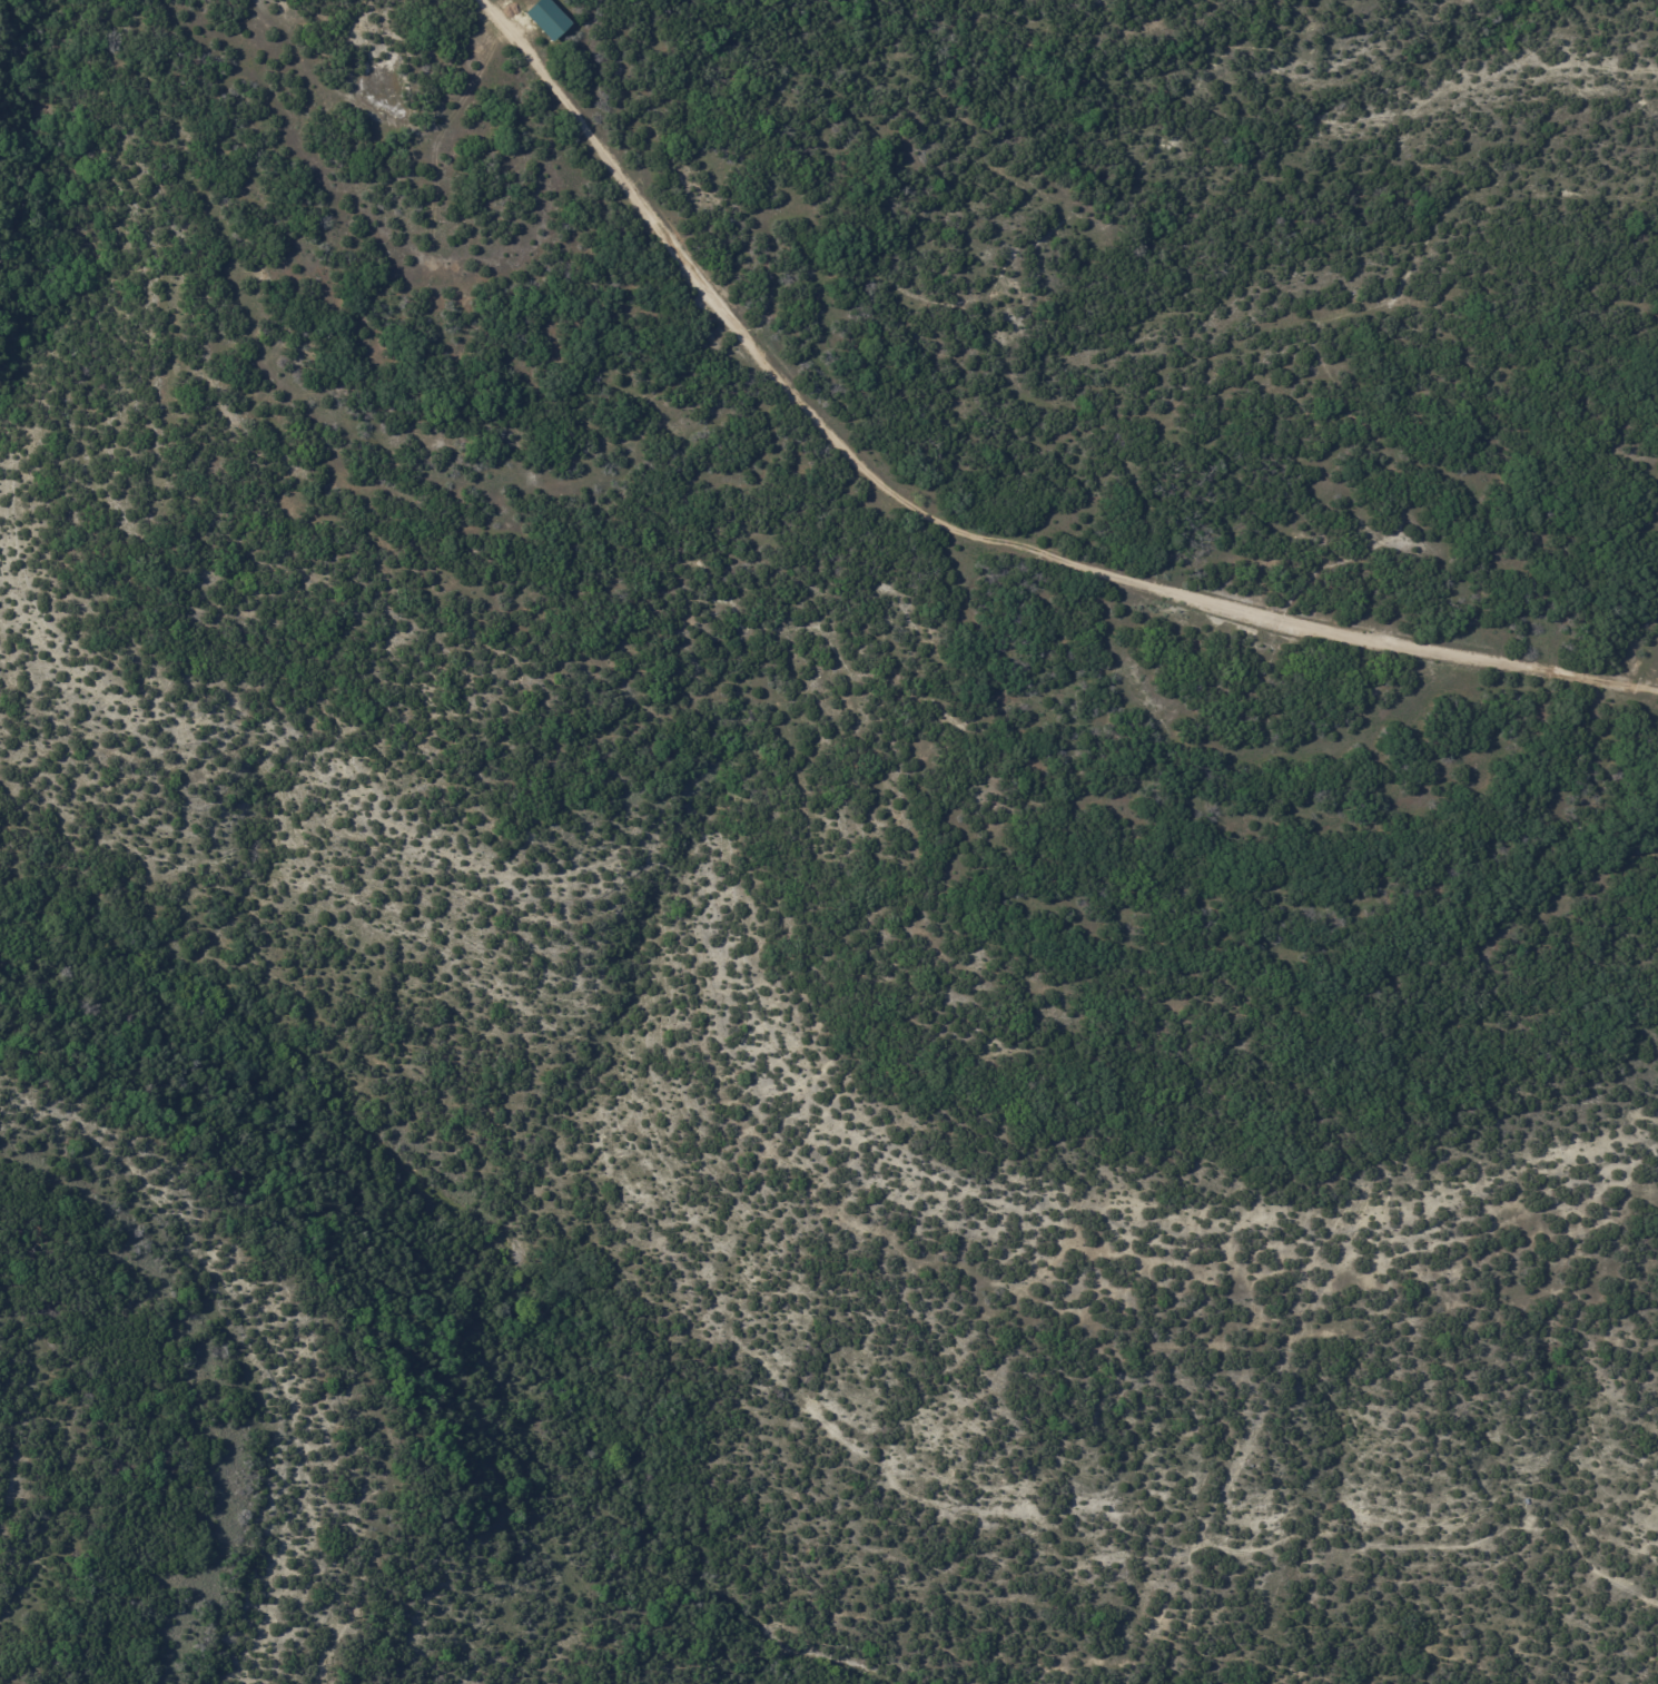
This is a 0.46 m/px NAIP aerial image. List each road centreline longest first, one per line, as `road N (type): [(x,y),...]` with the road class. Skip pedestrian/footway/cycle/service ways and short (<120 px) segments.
road 1 (residential): [(1657,699),(1514,677),(999,560),(891,505),(475,0)]

